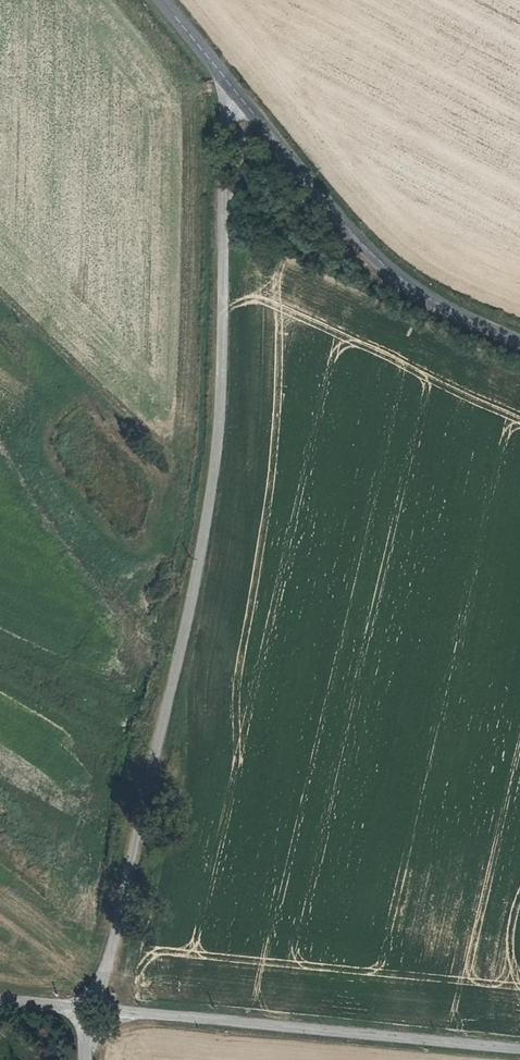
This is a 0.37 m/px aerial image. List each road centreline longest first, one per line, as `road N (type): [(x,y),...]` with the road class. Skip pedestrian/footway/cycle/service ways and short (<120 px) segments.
road 1 (unclassified): [(237,94),(212,470),(89,1015)]
road 2 (unclassified): [(89,1015),(519,1052)]
road 3 (tertiary): [(519,343),(401,282),(338,220),(237,94)]
road 4 (tertiary): [(237,94),(160,0)]

